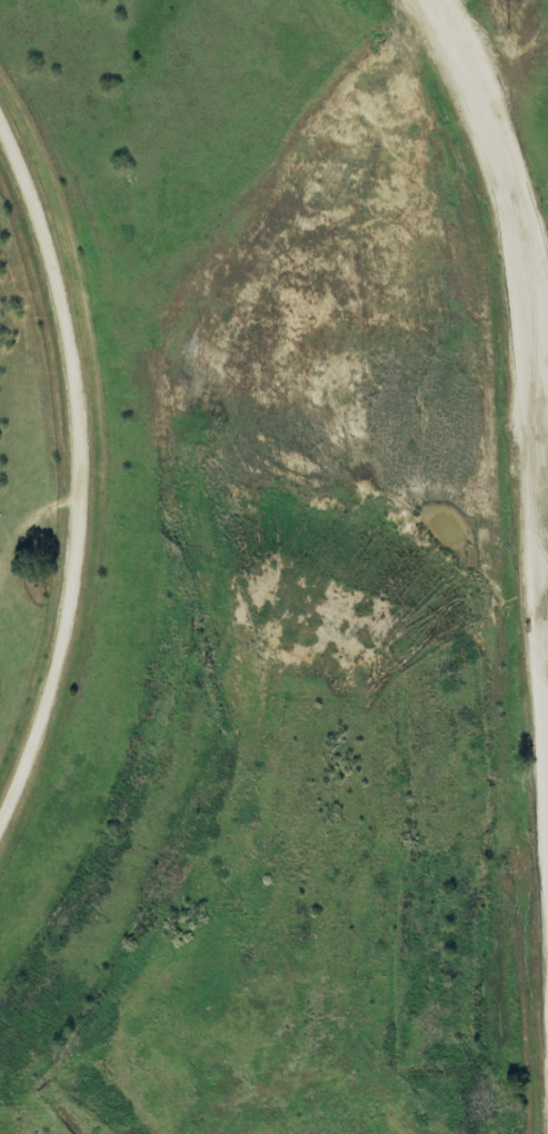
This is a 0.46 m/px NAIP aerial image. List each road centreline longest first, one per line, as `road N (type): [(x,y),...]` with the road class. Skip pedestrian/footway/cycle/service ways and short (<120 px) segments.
road 1 (residential): [(0,825),(66,637),(81,500),(70,345),(43,229),(0,127)]

